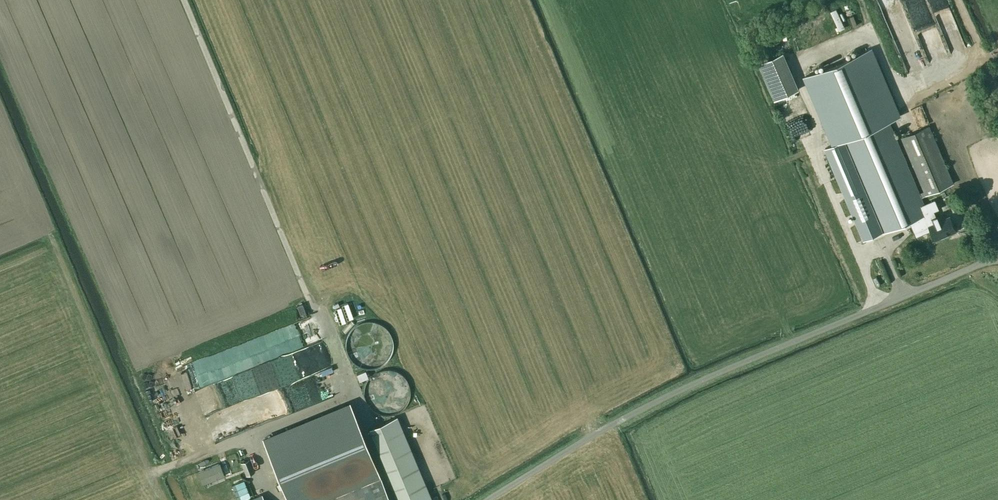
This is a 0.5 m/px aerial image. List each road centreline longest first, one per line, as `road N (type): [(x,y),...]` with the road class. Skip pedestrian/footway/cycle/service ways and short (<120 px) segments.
road 1 (unclassified): [(997,258),(749,356),(486,499)]
road 2 (track): [(186,0),(317,311)]

